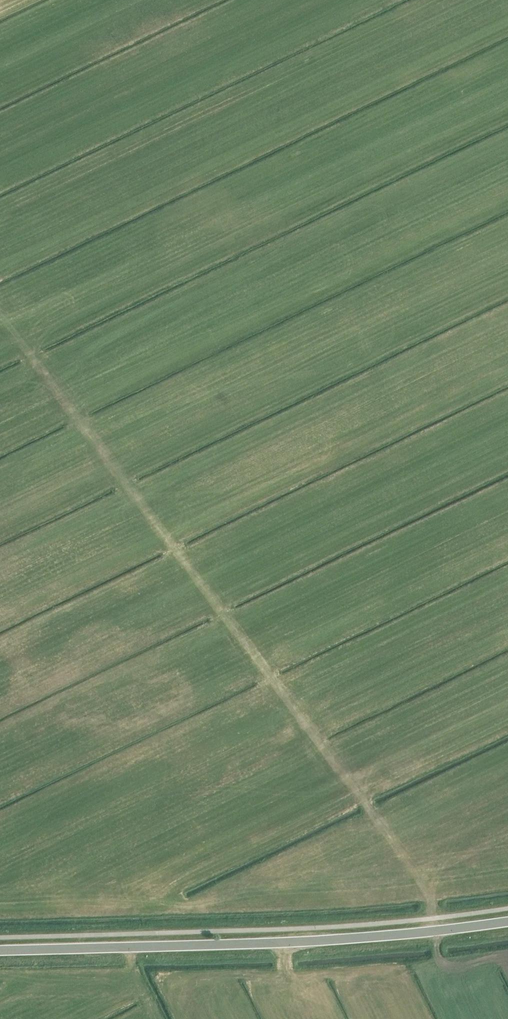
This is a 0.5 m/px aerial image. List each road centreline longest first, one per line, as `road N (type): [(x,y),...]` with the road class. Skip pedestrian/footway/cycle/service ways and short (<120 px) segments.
road 1 (track): [(433,931),(431,902),(364,799),(0,313)]
road 2 (tertiary): [(0,950),(332,940),(507,921)]

